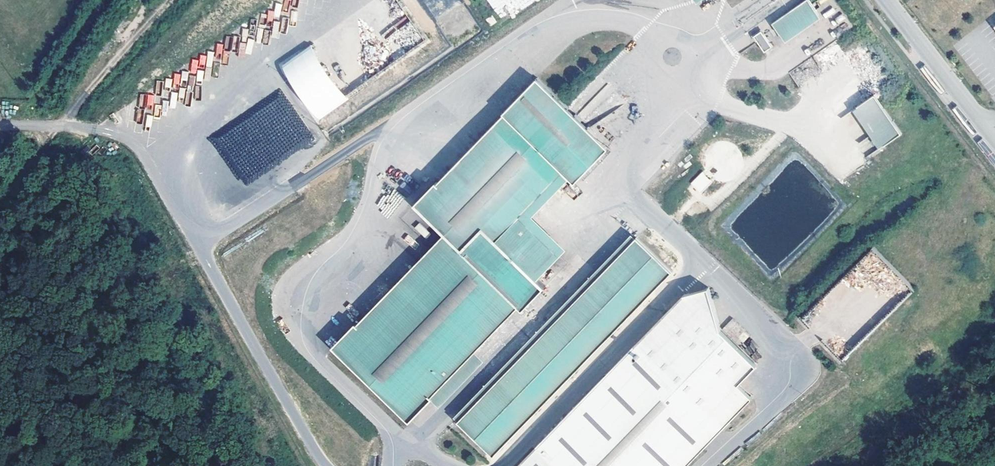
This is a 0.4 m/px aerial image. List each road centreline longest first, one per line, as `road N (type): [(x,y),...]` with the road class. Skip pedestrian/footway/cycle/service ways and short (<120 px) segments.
road 1 (track): [(170,0),(0,202)]
road 2 (unclassified): [(884,0),(994,144)]

